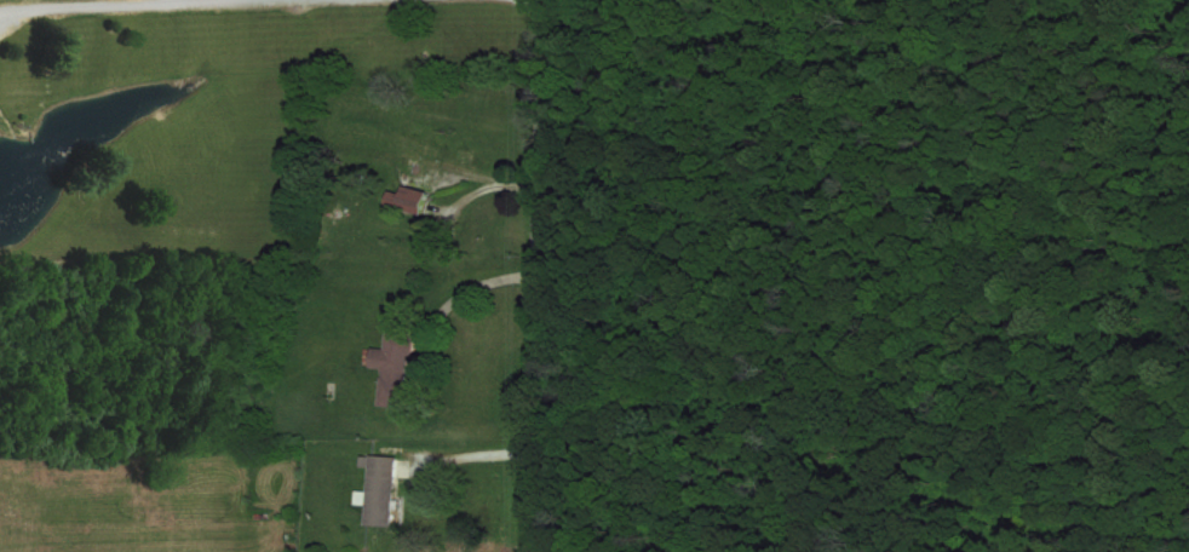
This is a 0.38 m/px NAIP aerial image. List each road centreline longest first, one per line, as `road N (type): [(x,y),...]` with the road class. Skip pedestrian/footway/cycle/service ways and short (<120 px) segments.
road 1 (residential): [(539,551),(546,0)]

